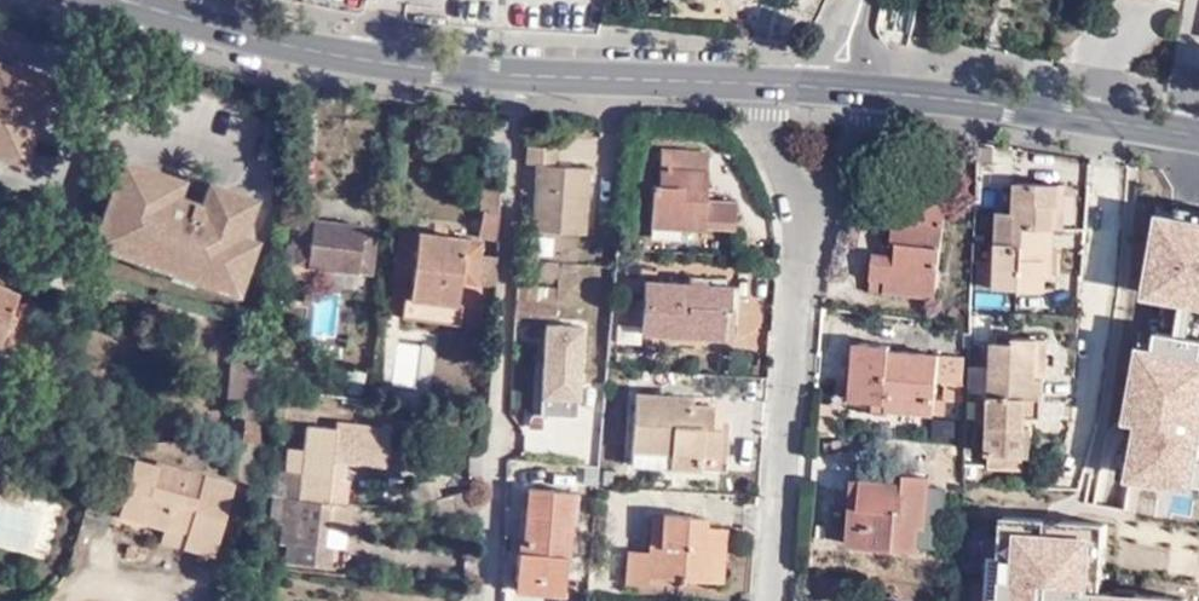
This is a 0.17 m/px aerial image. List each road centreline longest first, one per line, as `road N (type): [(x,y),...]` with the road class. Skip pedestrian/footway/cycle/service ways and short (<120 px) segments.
road 1 (residential): [(514,74),(491,600)]
road 2 (residential): [(810,205),(780,600)]
road 3 (secondary): [(514,74),(300,46),(141,0)]
road 4 (secondary): [(1198,136),(862,89)]
road 5 (secondary): [(766,83),(514,74)]
road 6 (residential): [(766,83),(810,205)]
road 7 (residential): [(810,205),(862,89)]

